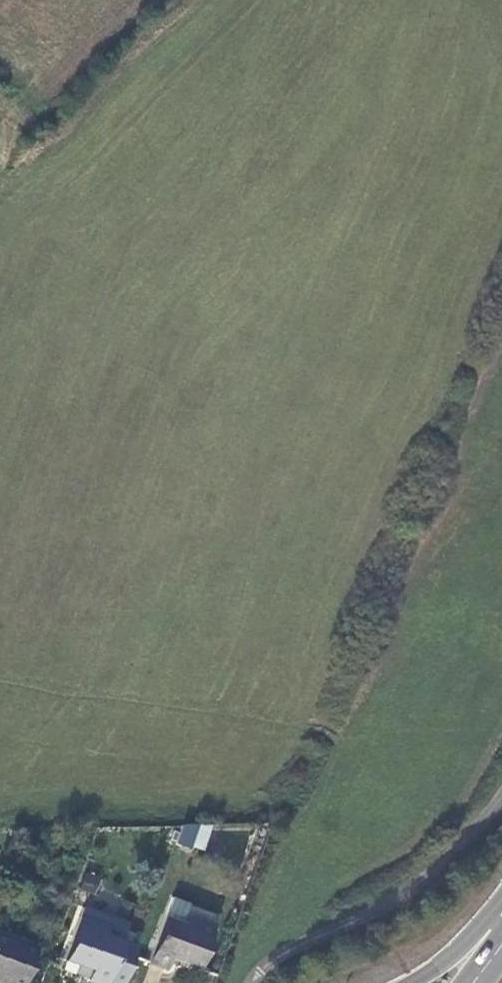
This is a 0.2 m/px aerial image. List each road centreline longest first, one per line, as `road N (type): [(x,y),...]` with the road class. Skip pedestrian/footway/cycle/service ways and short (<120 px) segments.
road 1 (trunk): [(501,899),(464,946),(410,982)]

